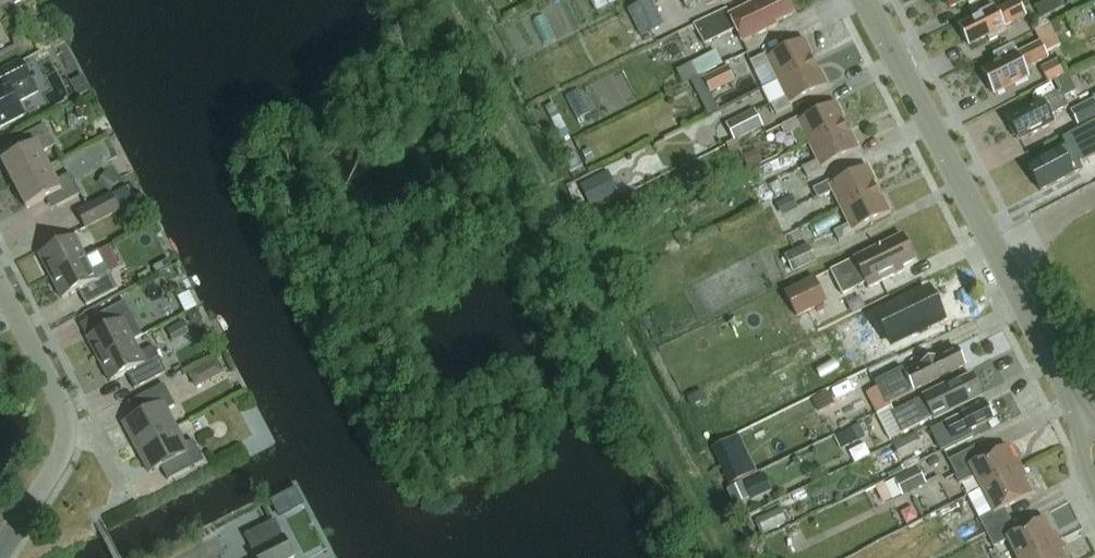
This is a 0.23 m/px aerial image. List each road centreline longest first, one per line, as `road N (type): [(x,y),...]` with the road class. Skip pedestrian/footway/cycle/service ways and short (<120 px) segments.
road 1 (tertiary): [(1088,418),(862,0)]
road 2 (residential): [(72,432),(0,294)]
road 3 (residential): [(0,551),(72,432)]
road 4 (residential): [(94,518),(126,500),(99,445),(72,432)]

